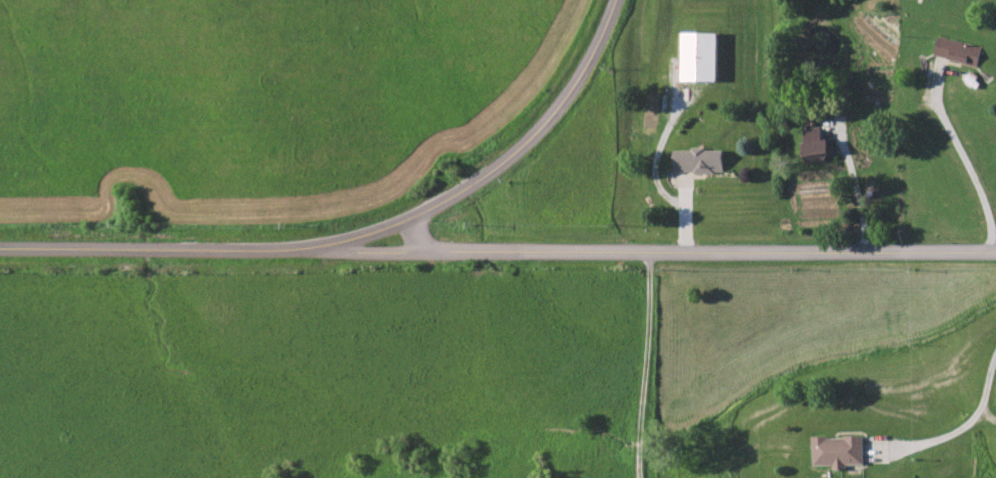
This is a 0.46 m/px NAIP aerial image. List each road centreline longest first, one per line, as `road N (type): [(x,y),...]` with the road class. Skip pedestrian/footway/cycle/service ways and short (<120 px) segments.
road 1 (residential): [(317,246),(995,251)]
road 2 (secondary): [(625,0),(585,79),(524,147),(424,214),(317,246)]
road 3 (secondary): [(0,248),(317,246)]

